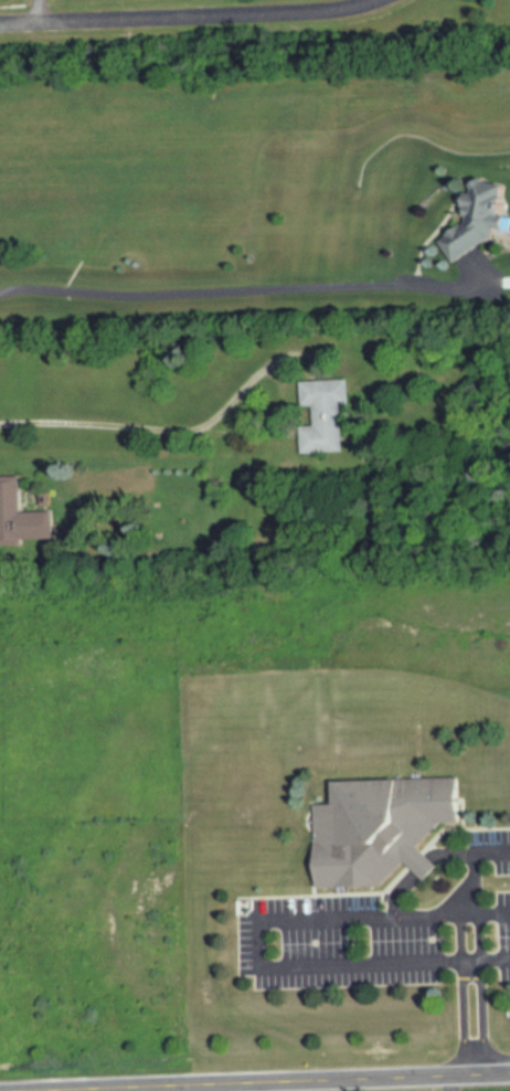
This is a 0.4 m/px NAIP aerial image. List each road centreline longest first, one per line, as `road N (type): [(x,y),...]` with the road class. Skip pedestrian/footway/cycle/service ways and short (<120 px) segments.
road 1 (tertiary): [(0,1089),(509,1072)]
road 2 (residential): [(0,25),(341,14),(385,0)]

